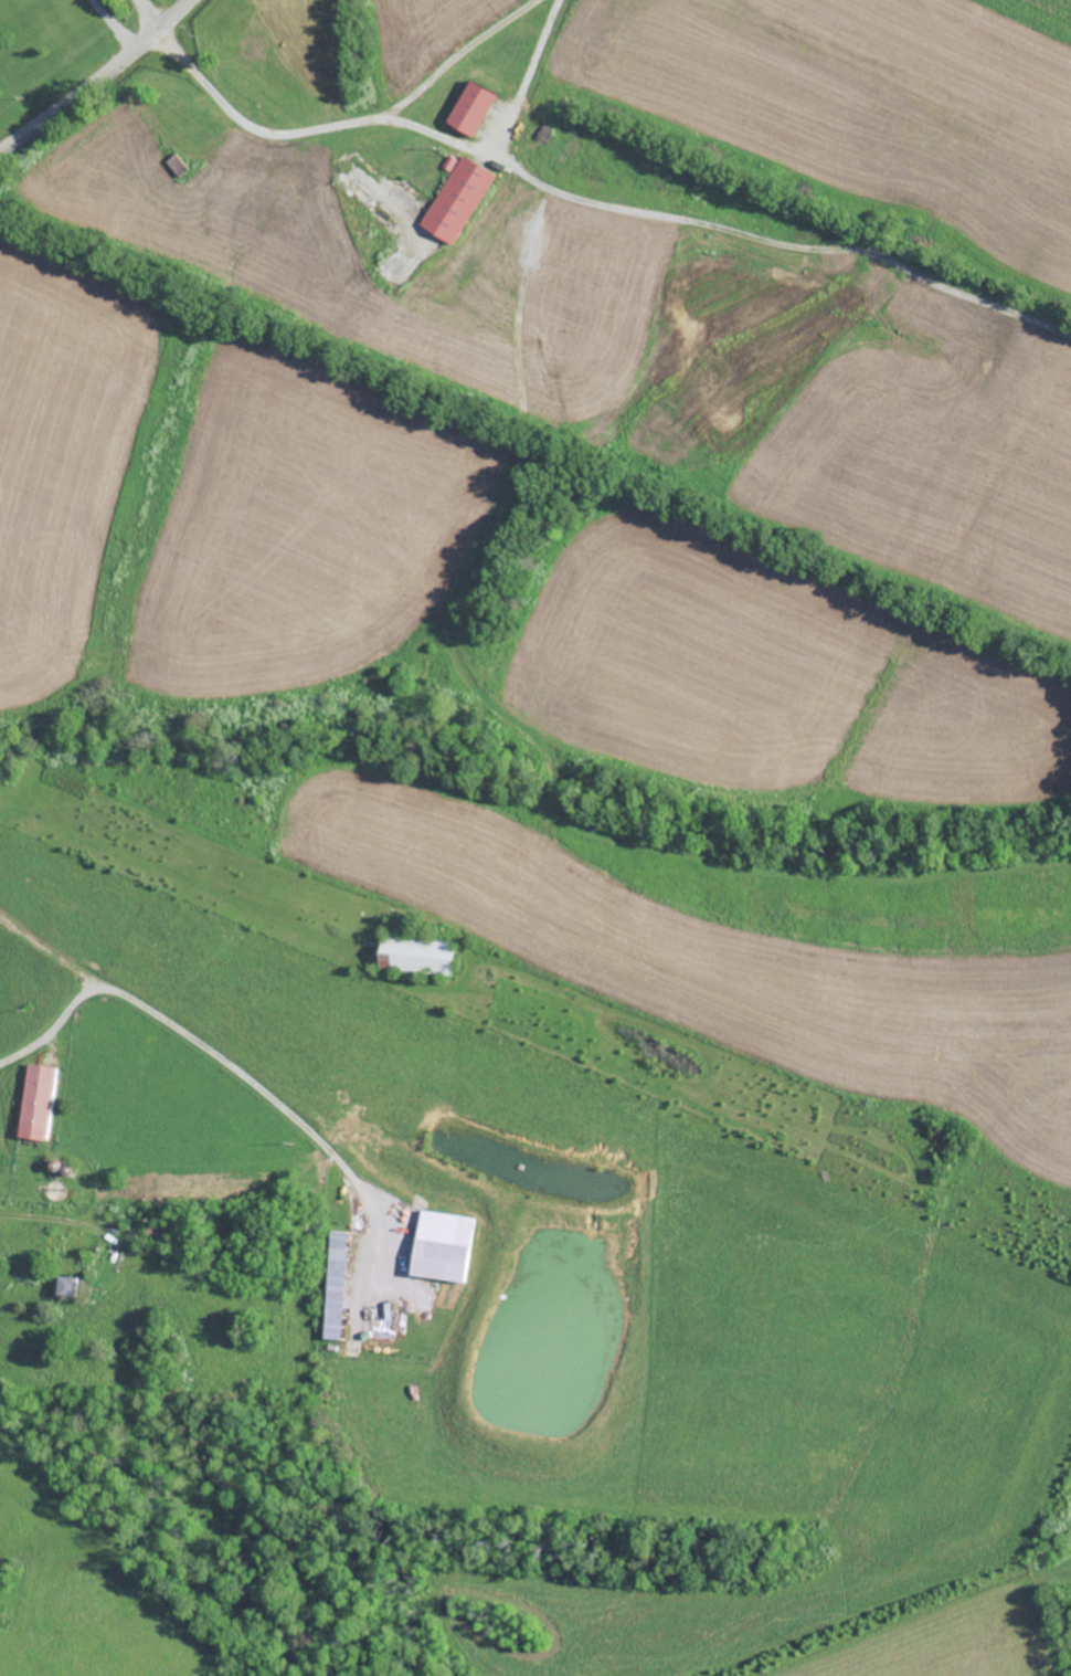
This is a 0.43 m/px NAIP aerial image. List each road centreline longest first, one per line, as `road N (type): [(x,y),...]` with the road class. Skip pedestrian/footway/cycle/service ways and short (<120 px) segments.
road 1 (secondary): [(0,155),(137,53),(190,0)]

